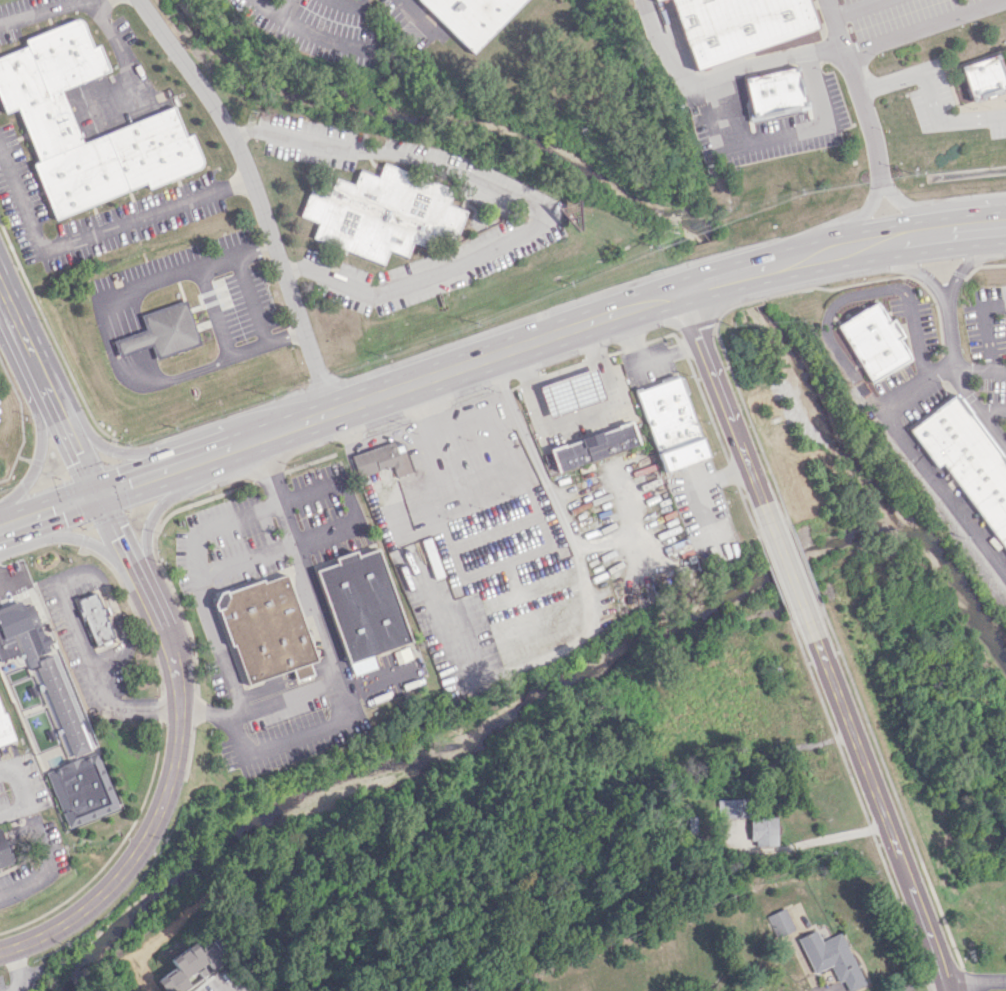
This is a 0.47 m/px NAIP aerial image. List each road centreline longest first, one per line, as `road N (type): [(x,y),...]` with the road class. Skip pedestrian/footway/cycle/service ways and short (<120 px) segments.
road 1 (primary): [(684,290),(189,461)]
road 2 (tertiary): [(0,951),(88,906),(156,816),(179,708),(171,639),(137,573)]
road 3 (residential): [(331,411),(230,135),(142,0)]
road 4 (residential): [(946,990),(806,613)]
road 5 (residential): [(772,528),(684,290)]
road 6 (primary): [(841,251),(684,290)]
road 7 (primary): [(189,461),(105,448),(54,401)]
road 8 (primary): [(2,527),(72,536),(137,573)]
road 9 (primary): [(54,401),(36,461),(2,527)]
road 10 (primary): [(137,573),(153,512),(189,461)]
road 11 (tertiary): [(54,401),(0,293)]

